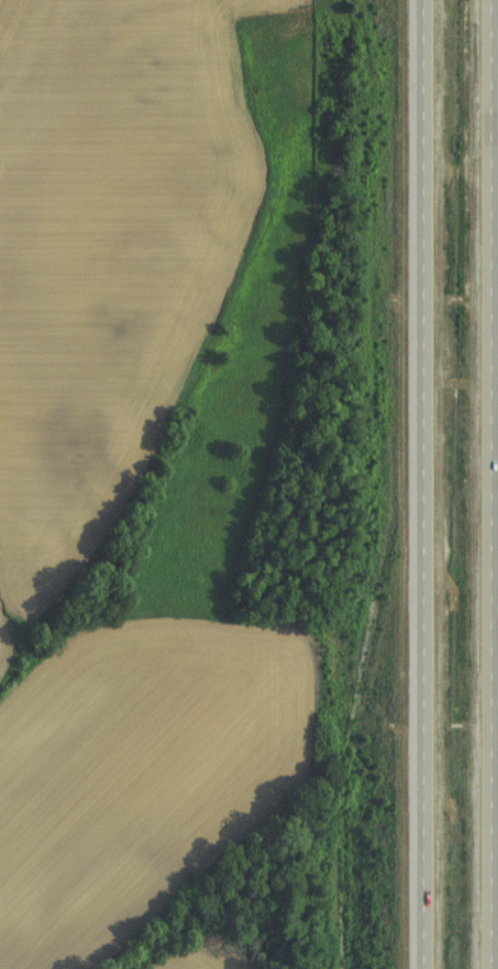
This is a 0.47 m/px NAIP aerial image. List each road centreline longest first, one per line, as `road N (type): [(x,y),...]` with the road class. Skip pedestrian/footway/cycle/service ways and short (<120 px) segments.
road 1 (trunk): [(419,0),(420,968)]
road 2 (trunk): [(486,968),(486,0)]

